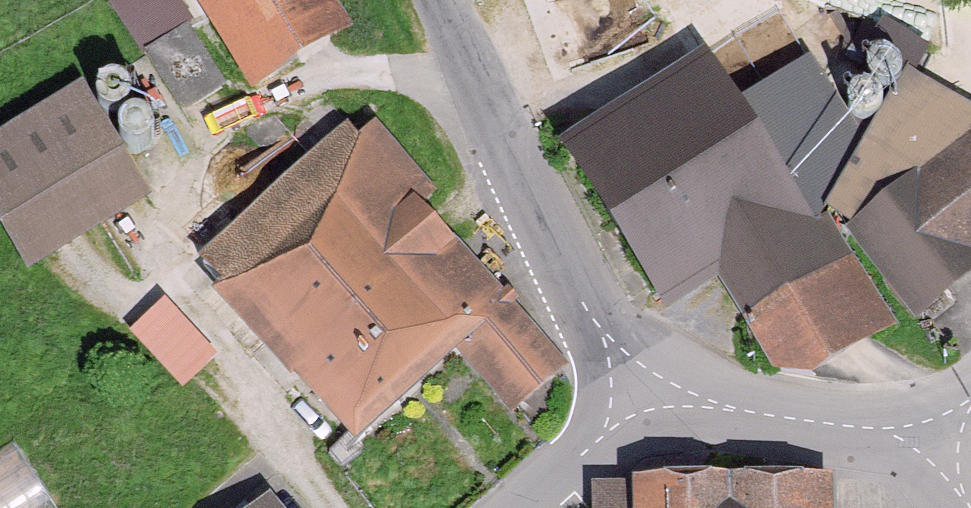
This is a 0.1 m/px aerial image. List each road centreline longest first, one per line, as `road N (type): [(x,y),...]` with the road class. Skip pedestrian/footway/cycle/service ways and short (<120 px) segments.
road 1 (unclassified): [(437,0),(647,408)]
road 2 (tertiary): [(647,408),(681,404),(864,429),(938,430)]
road 3 (tertiary): [(514,507),(647,408)]

